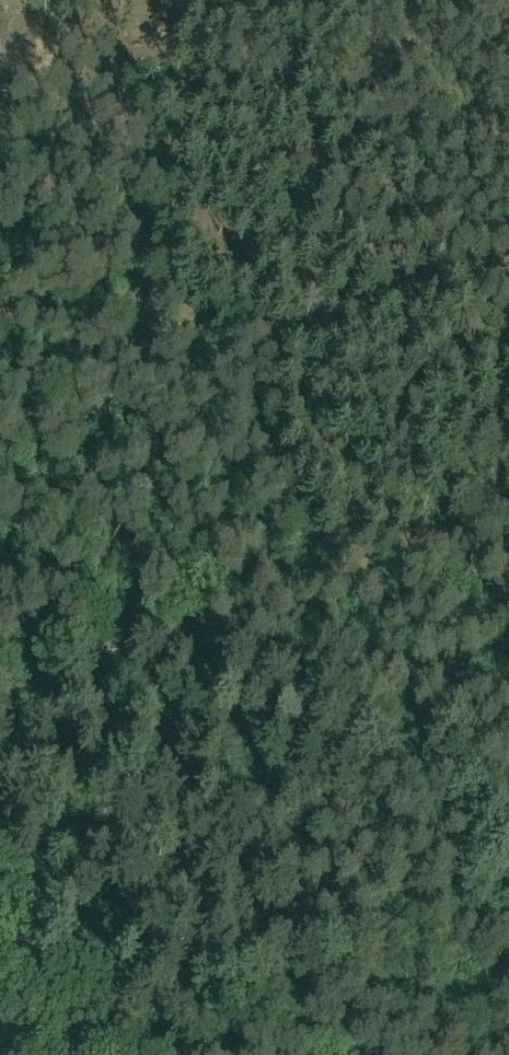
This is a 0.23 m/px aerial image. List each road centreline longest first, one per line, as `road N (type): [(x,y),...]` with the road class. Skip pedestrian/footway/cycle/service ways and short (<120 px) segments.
road 1 (track): [(60,1054),(0,875)]

